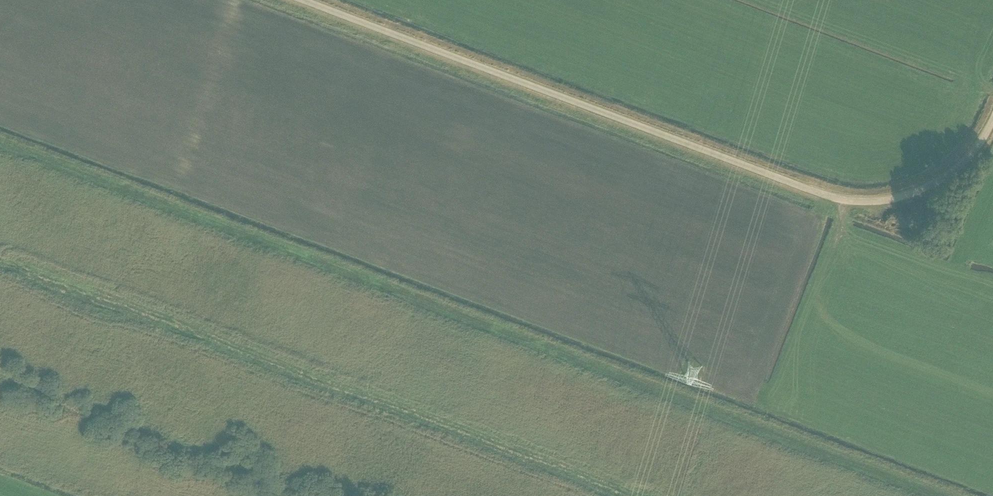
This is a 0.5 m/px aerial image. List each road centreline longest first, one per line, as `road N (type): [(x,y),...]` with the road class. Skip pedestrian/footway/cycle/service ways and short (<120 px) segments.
road 1 (unclassified): [(307,0),(851,200),(917,193),(952,174),(992,118)]

